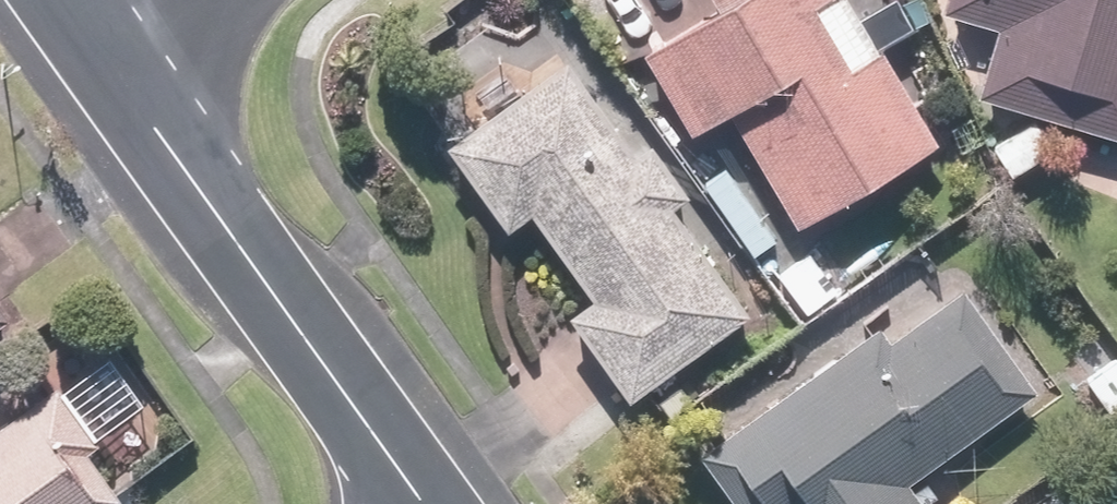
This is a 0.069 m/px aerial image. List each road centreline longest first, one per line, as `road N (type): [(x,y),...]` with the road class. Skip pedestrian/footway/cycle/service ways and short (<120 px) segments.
road 1 (tertiary): [(418,503),(106,46)]

